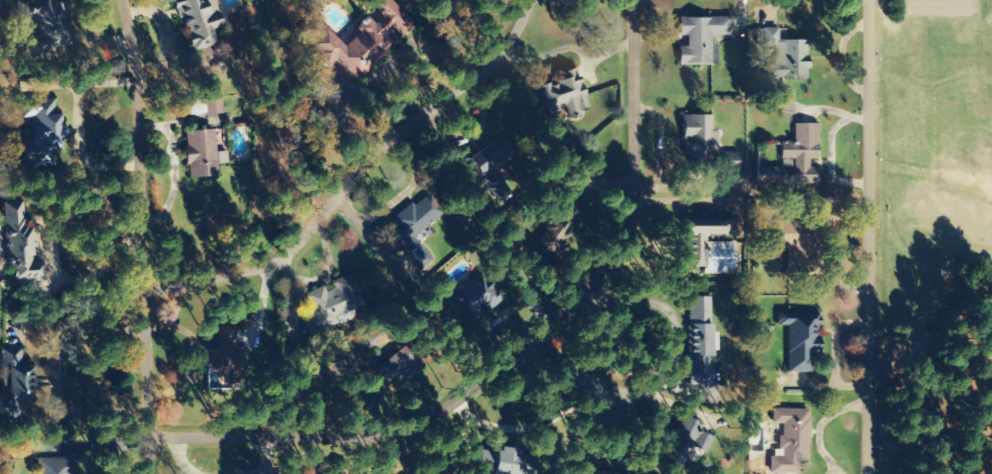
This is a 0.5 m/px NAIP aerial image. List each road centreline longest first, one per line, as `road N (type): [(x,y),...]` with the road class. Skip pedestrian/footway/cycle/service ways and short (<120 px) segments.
road 1 (residential): [(146,439),(380,436),(435,410),(512,350),(623,239),(630,0)]
road 2 (residential): [(138,293),(277,259),(377,144),(485,68),(523,0)]
road 3 (residential): [(147,473),(132,104),(117,0)]
road 4 (residential): [(860,473),(864,0)]
road 5 (residential): [(512,350),(633,400),(665,385),(666,313),(577,290)]

